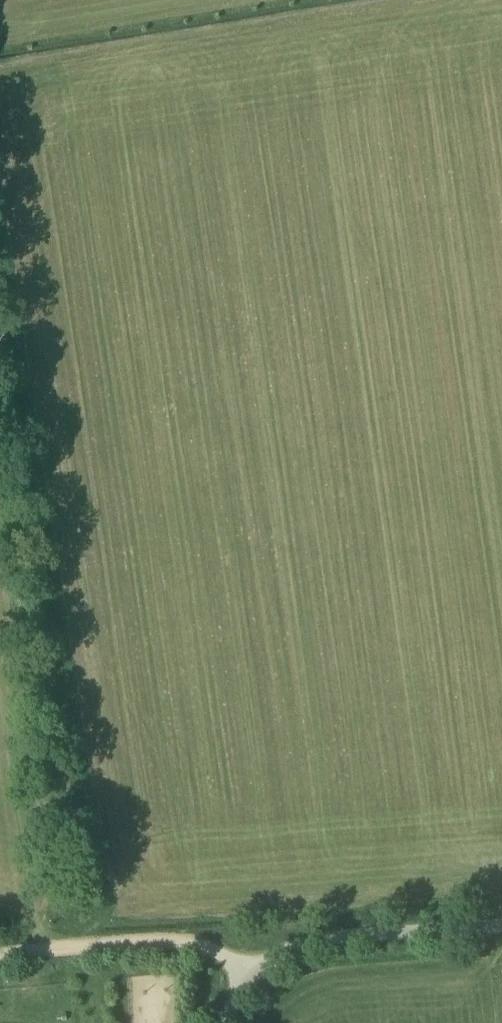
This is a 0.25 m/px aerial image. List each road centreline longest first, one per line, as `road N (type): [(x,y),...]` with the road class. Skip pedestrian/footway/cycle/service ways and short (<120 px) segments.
road 1 (unclassified): [(227,1022),(251,975),(306,942),(501,927)]
road 2 (track): [(0,954),(183,945),(232,959),(251,975)]

